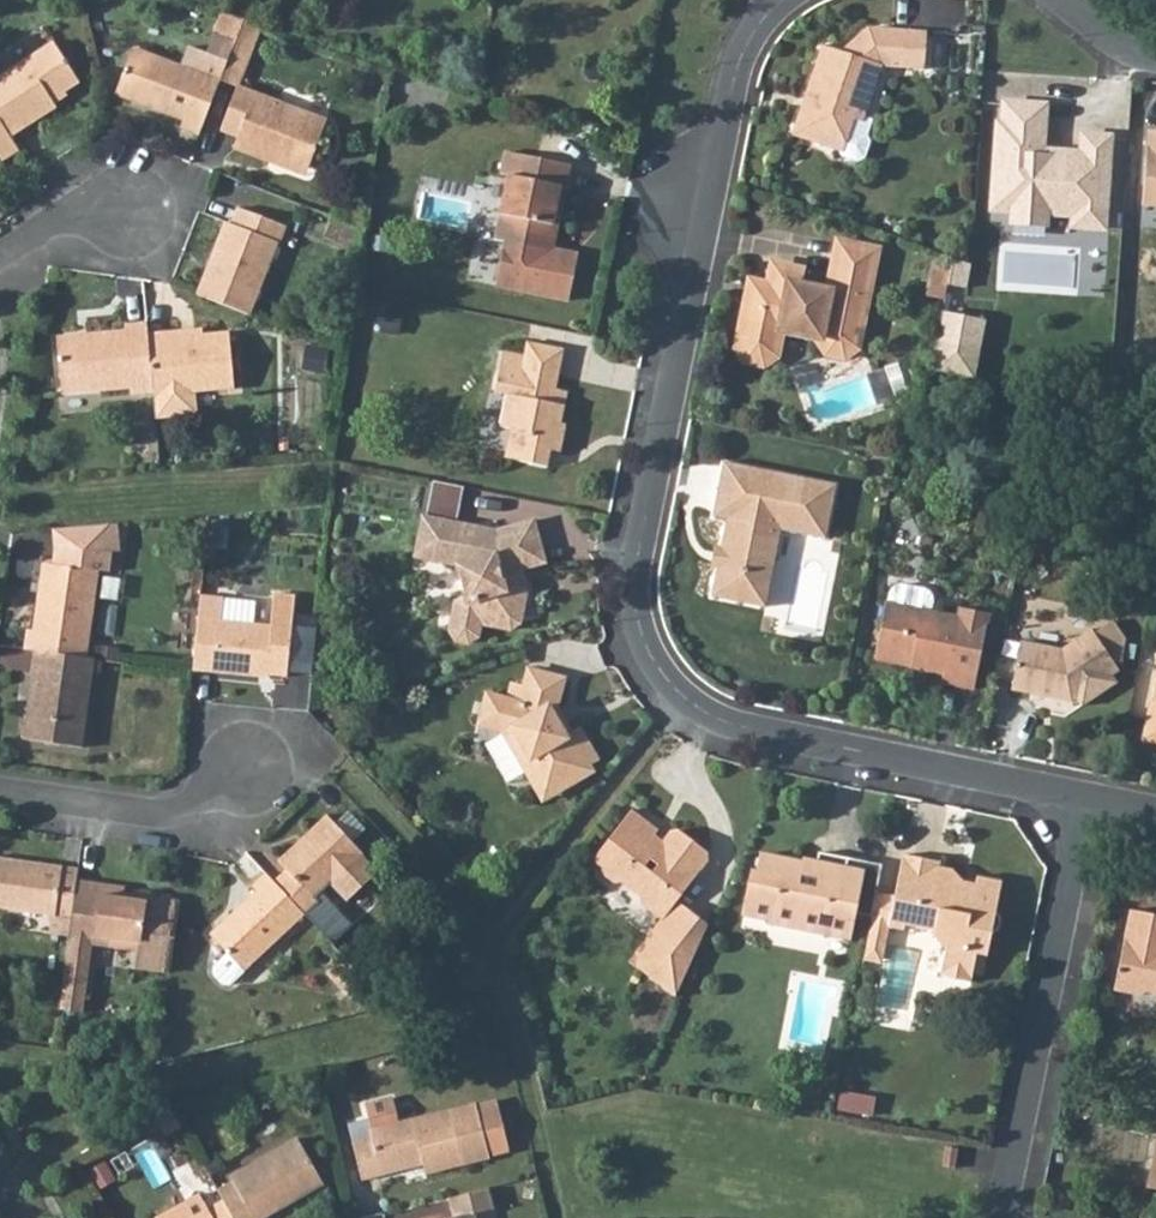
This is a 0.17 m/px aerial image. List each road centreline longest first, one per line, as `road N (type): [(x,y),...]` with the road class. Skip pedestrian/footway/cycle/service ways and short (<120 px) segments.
road 1 (residential): [(1087,798),(734,724),(680,695),(650,654),(637,602),(640,541),(733,87),(760,18),(781,0)]
road 2 (residential): [(1087,798),(1005,1217)]
road 3 (residential): [(0,790),(175,816),(248,757)]
road 4 (residential): [(137,205),(50,233),(0,268)]

